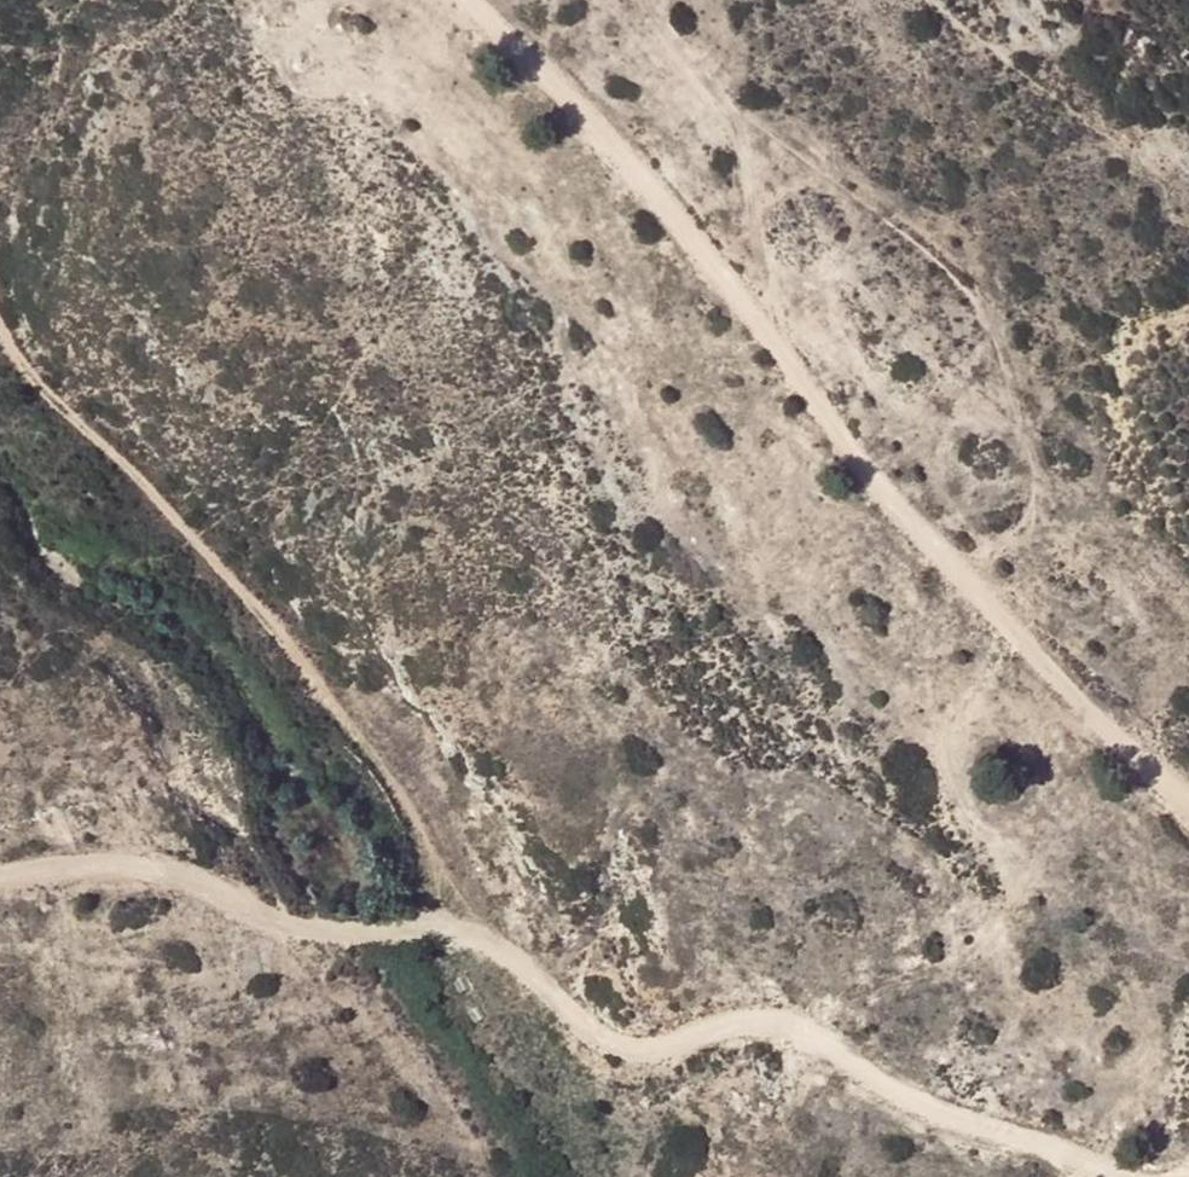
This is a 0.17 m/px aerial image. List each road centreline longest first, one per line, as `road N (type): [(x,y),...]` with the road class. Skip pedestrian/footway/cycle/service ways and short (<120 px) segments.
road 1 (track): [(0,895),(59,883),(329,938),(458,923),(629,1050),(750,1019),(935,1117),(1098,1176)]
road 2 (track): [(1188,806),(796,389),(665,204),(455,0)]
road 3 (track): [(0,322),(21,365),(168,495),(348,705),(435,861),(458,923)]
road 4 (track): [(796,389),(741,102),(658,0)]

